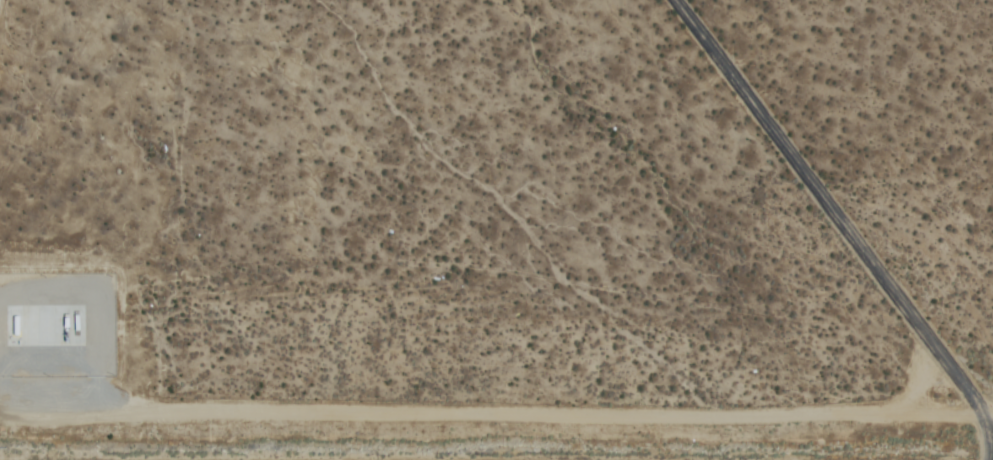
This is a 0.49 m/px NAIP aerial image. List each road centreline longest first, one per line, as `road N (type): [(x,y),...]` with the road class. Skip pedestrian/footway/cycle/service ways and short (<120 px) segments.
road 1 (track): [(952,370),(923,403),(822,409),(0,406)]

